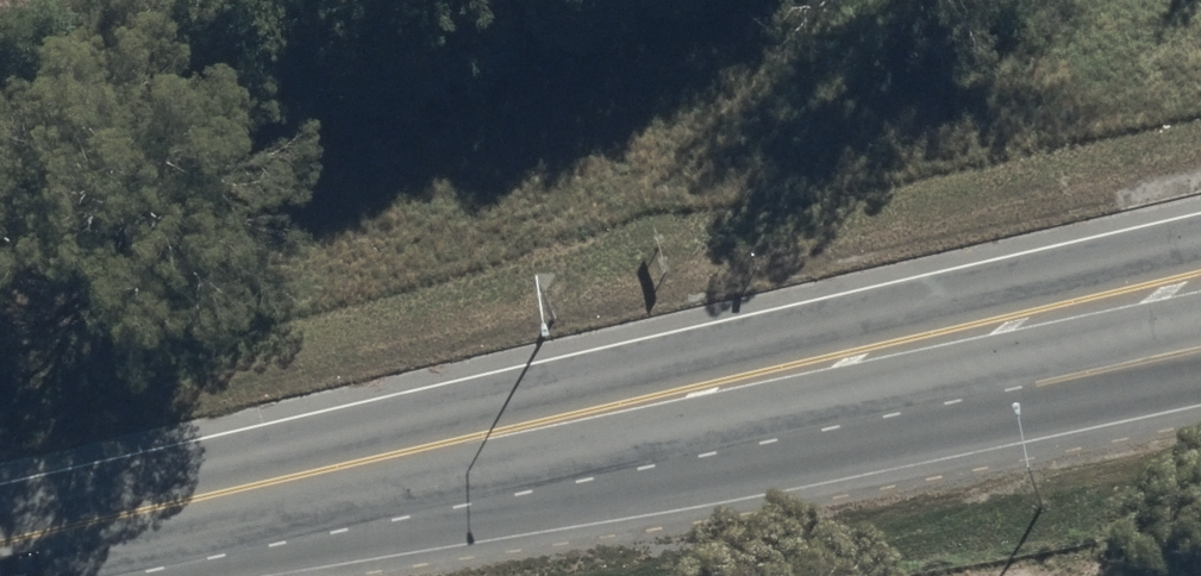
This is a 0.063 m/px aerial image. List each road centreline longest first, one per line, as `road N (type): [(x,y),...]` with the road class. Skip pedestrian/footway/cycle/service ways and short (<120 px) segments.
road 1 (secondary): [(1200,281),(369,464)]
road 2 (motorway): [(1200,378),(1042,410),(600,476),(369,464)]
road 3 (secondary): [(369,464),(0,543)]

